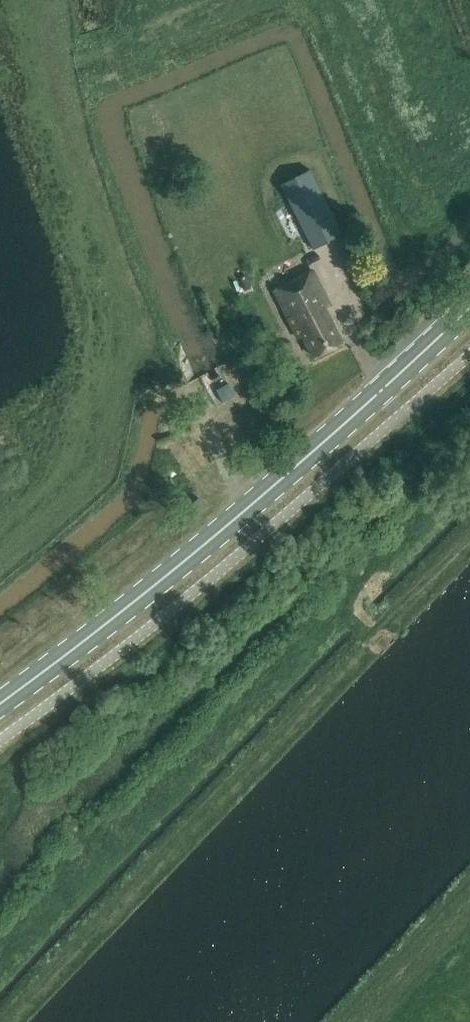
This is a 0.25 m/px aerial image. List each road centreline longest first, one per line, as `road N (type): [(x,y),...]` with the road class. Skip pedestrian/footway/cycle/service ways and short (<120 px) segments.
road 1 (primary): [(0,703),(169,574),(469,307)]
road 2 (track): [(71,99),(294,7),(312,14),(404,246),(424,244),(469,193)]
road 3 (track): [(54,0),(80,143),(165,368),(181,392),(194,395)]
road 4 (track): [(0,543),(73,482),(109,414),(121,368),(157,346)]

